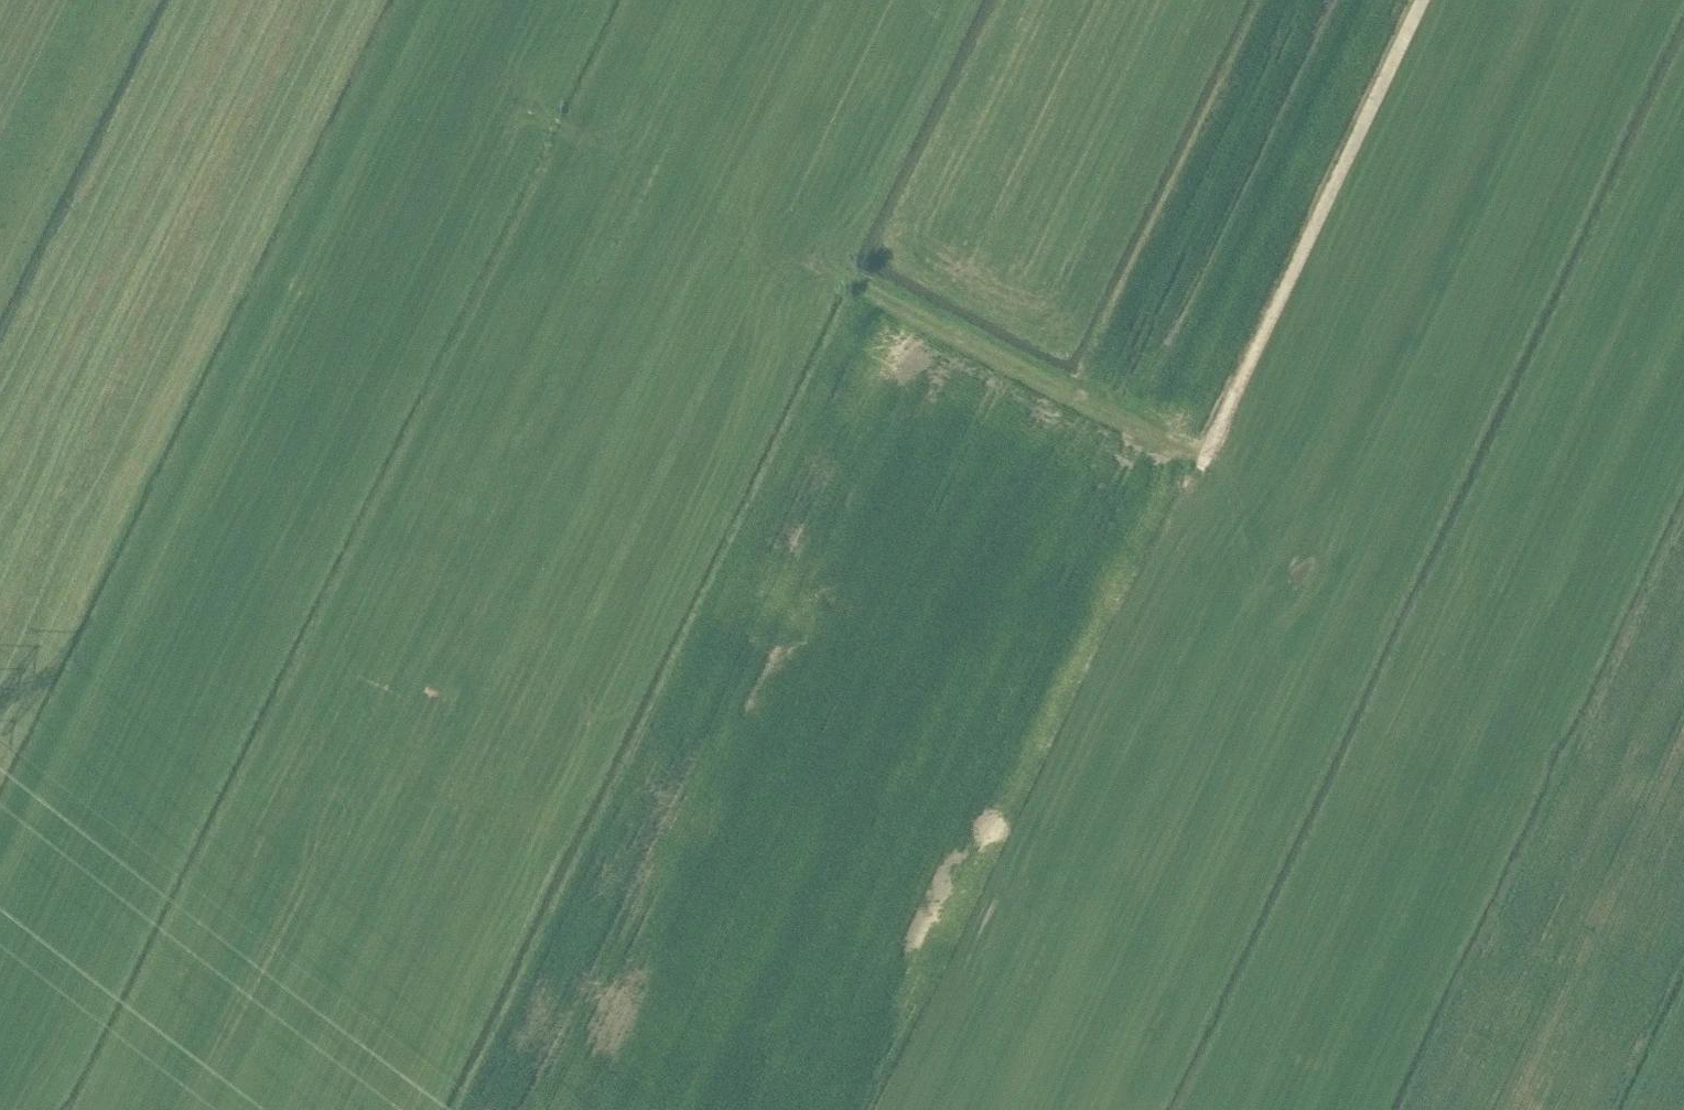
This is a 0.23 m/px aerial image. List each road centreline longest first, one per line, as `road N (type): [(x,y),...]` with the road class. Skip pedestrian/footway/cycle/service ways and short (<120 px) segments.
road 1 (track): [(1205,461),(1425,0)]

